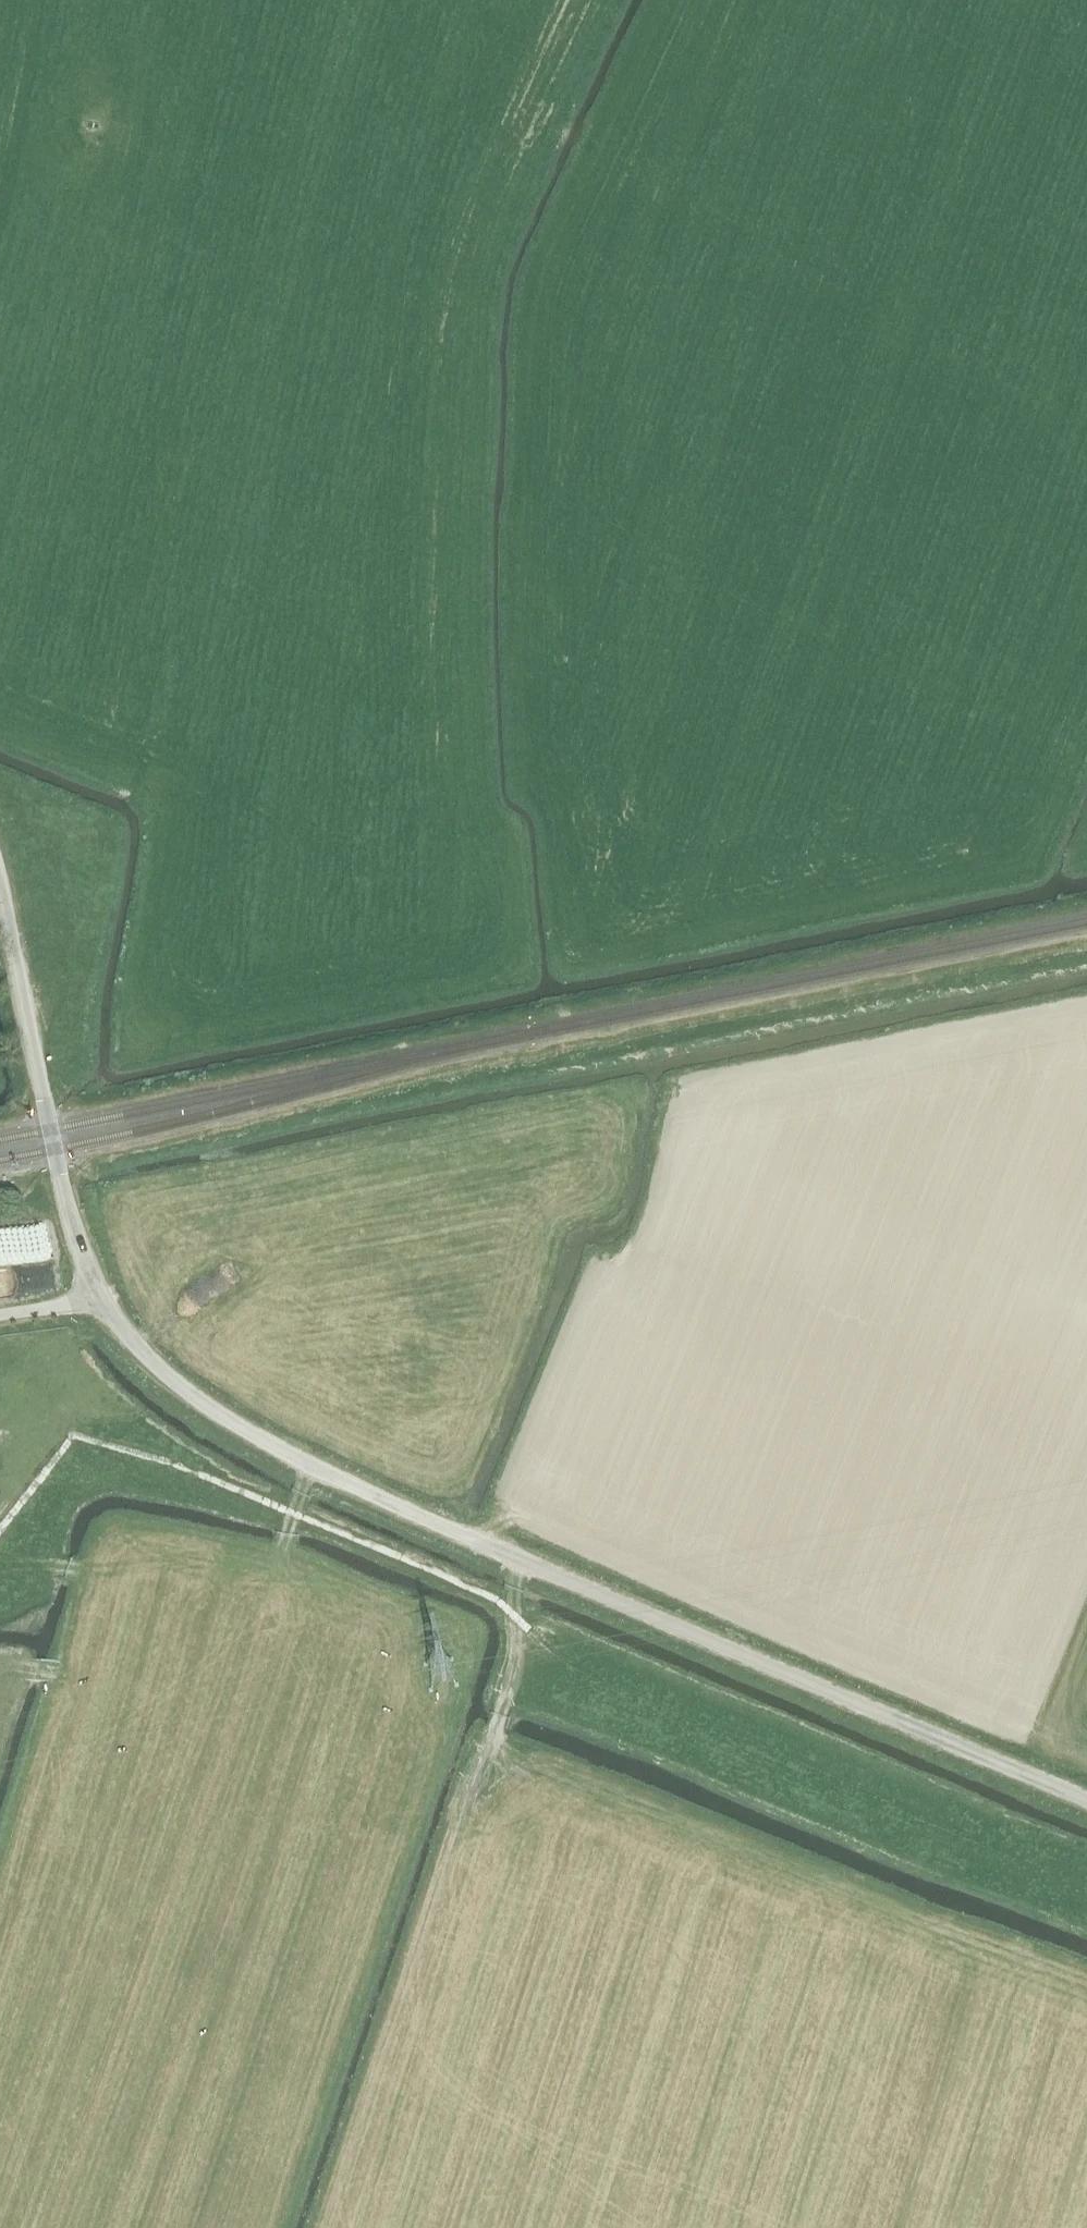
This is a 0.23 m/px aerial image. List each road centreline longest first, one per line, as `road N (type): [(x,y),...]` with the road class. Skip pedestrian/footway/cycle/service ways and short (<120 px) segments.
road 1 (tertiary): [(1086,1800),(520,1559),(222,1415),(130,1336),(98,1291),(70,1211),(0,892)]

